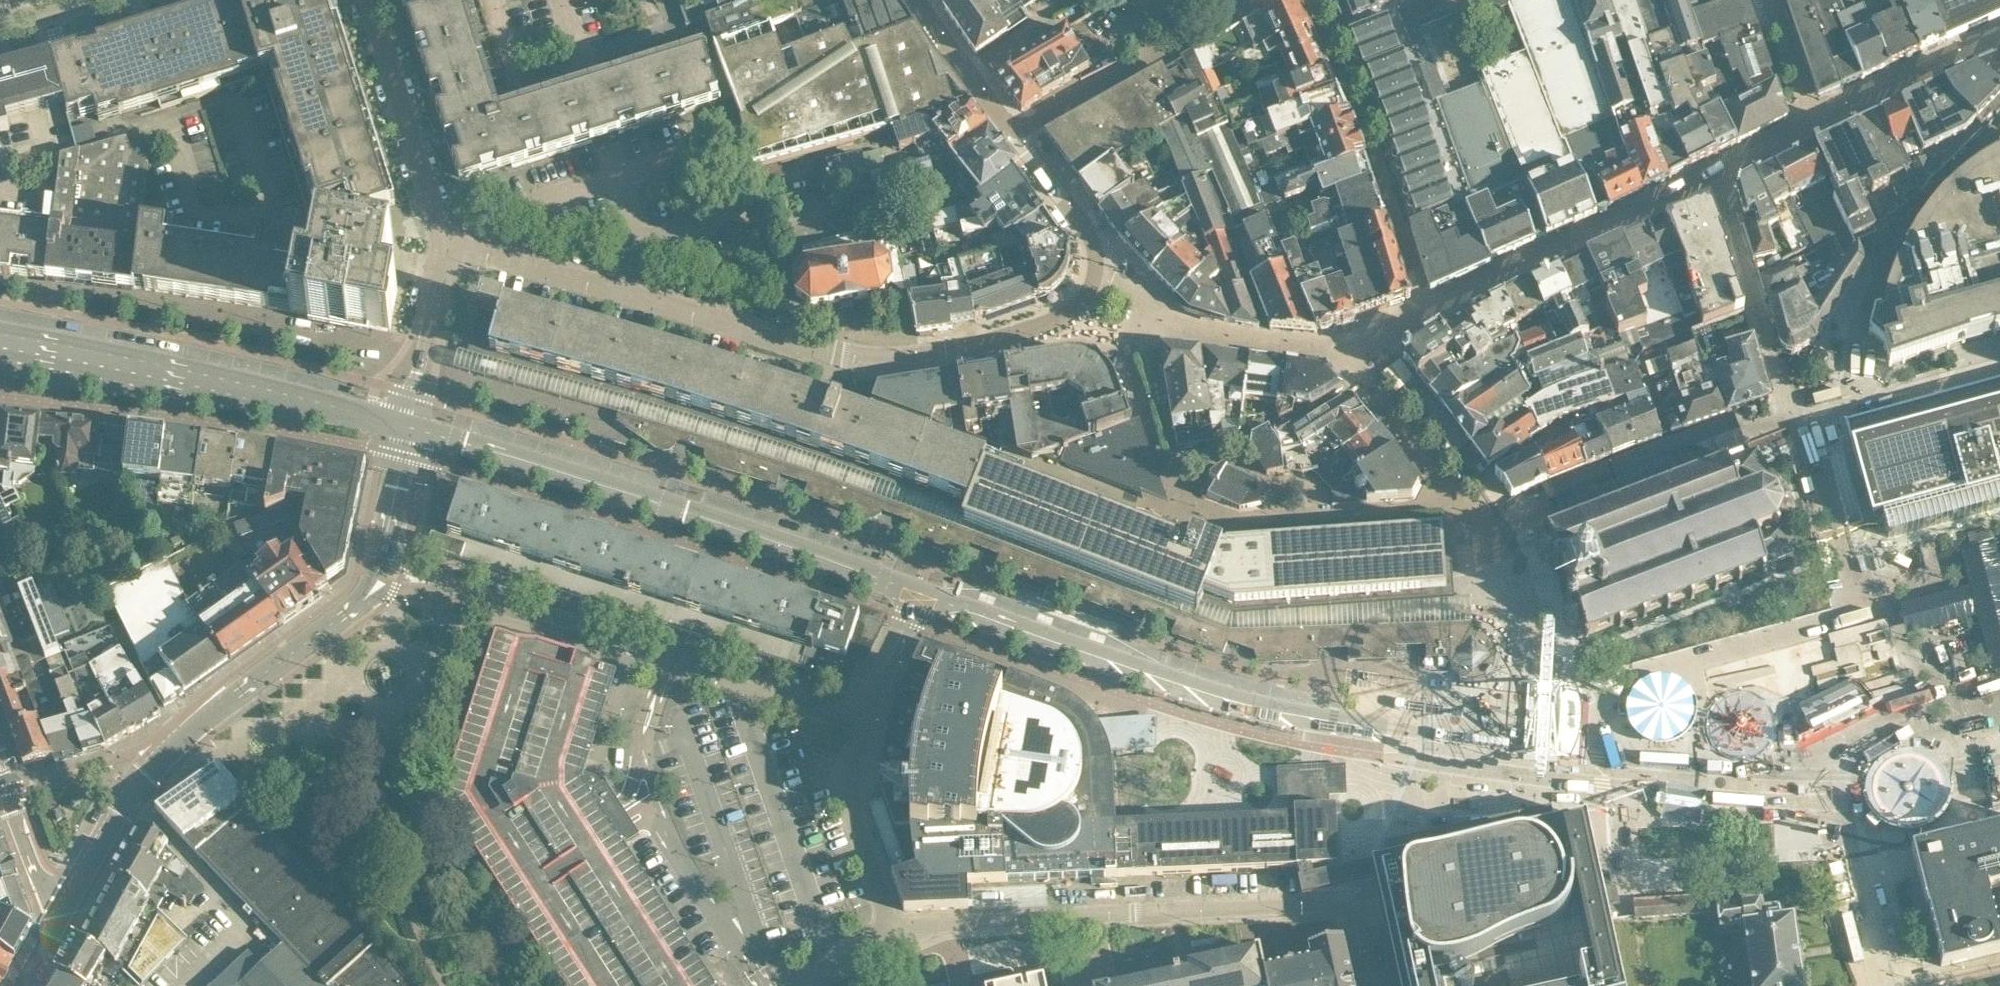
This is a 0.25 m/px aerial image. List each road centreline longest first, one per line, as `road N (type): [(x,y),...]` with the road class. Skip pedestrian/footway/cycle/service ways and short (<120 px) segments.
road 1 (tertiary): [(1833,774),(1639,764),(1316,719),(1190,686),(918,592)]
road 2 (tertiary): [(918,592),(407,427)]
road 3 (residential): [(897,938),(958,924),(1336,906),(1358,920),(1374,985)]
road 4 (residential): [(430,582),(867,716)]
road 5 (tertiary): [(68,902),(134,792),(178,738),(339,618),(375,575)]
road 6 (tertiary): [(407,427),(0,350)]
road 7 (unclassified): [(914,0),(1005,126),(1234,9)]
road 8 (unclassified): [(780,341),(446,248)]
road 9 (unclassified): [(363,0),(446,248)]
road 10 (unclassified): [(897,938),(844,792),(867,716)]
road 11 (unclassified): [(1833,774),(1883,985)]
road 12 (tertiary): [(1999,761),(1833,774)]
road 13 (unclassified): [(446,248),(414,394)]
road 14 (unclassified): [(867,716),(918,592)]
road 15 (tertiary): [(7,789),(33,874),(68,902)]
road 16 (tertiary): [(379,556),(407,427)]

